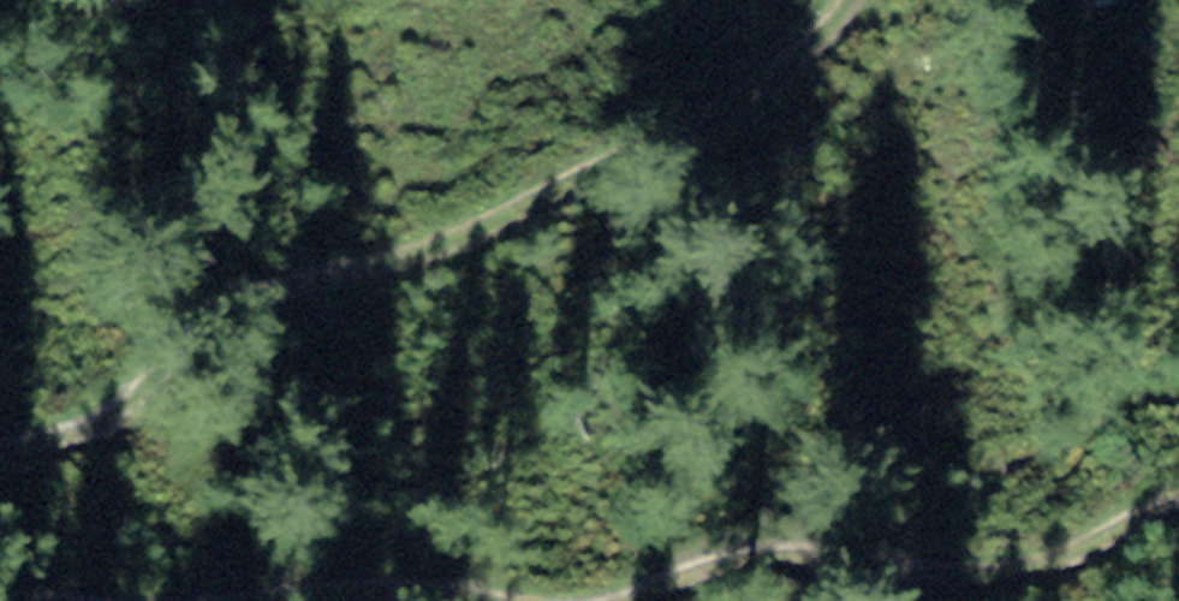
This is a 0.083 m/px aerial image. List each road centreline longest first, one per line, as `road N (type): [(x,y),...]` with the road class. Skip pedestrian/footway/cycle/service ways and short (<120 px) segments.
road 1 (track): [(0,593),(162,591),(260,559),(420,562),(622,599),(790,516),(870,510),(935,520),(1063,511),(1178,486)]
road 2 (track): [(839,0),(827,24),(704,102),(642,154),(450,271),(285,323),(150,422),(0,450)]

